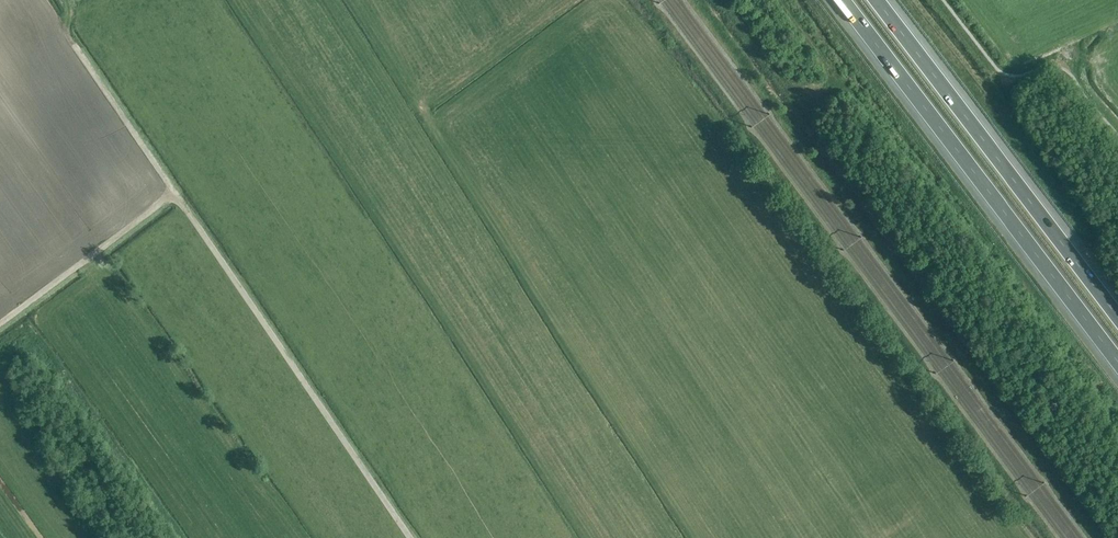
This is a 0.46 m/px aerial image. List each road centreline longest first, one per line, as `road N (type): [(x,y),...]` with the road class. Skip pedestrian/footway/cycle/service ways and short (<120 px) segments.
road 1 (motorway): [(841,0),(1117,363)]
road 2 (motorway): [(1117,319),(874,0)]

